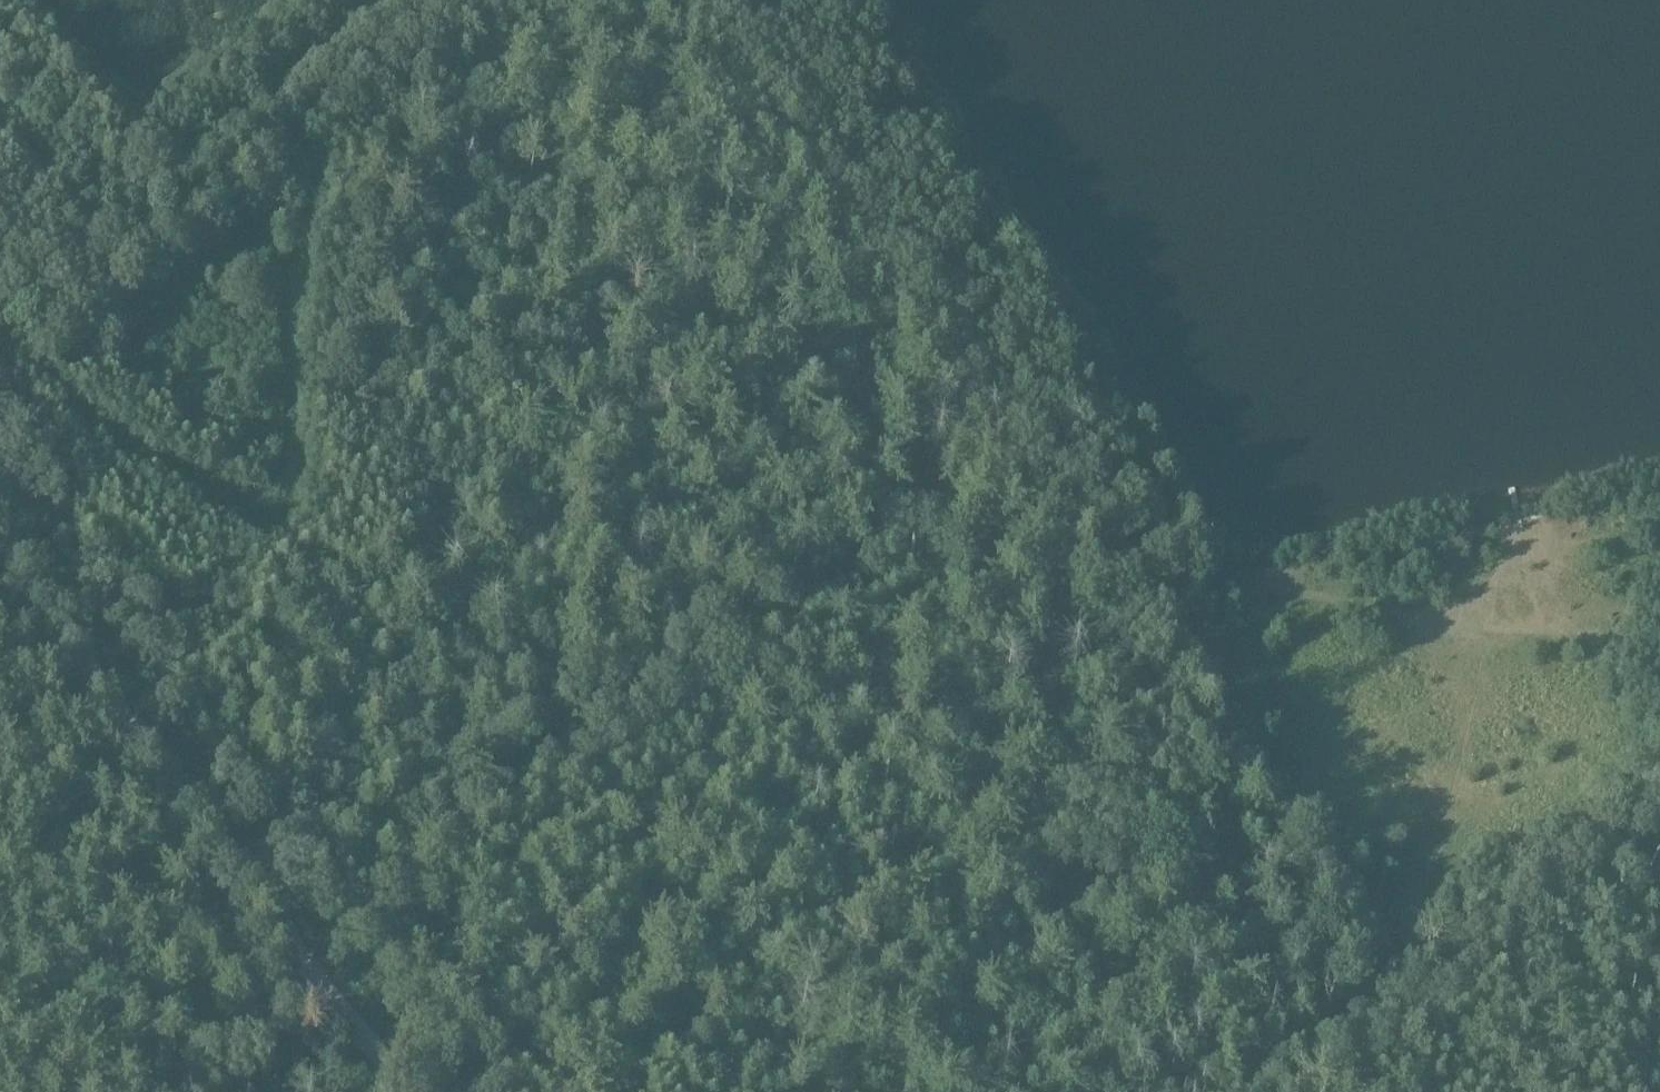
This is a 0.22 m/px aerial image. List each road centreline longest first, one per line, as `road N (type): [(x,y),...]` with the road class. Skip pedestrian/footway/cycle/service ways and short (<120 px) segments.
road 1 (track): [(940,395),(909,488),(847,579),(474,795),(326,951),(307,982)]
road 2 (track): [(0,515),(129,716),(259,896),(421,1091)]
road 3 (track): [(307,982),(190,1091)]

